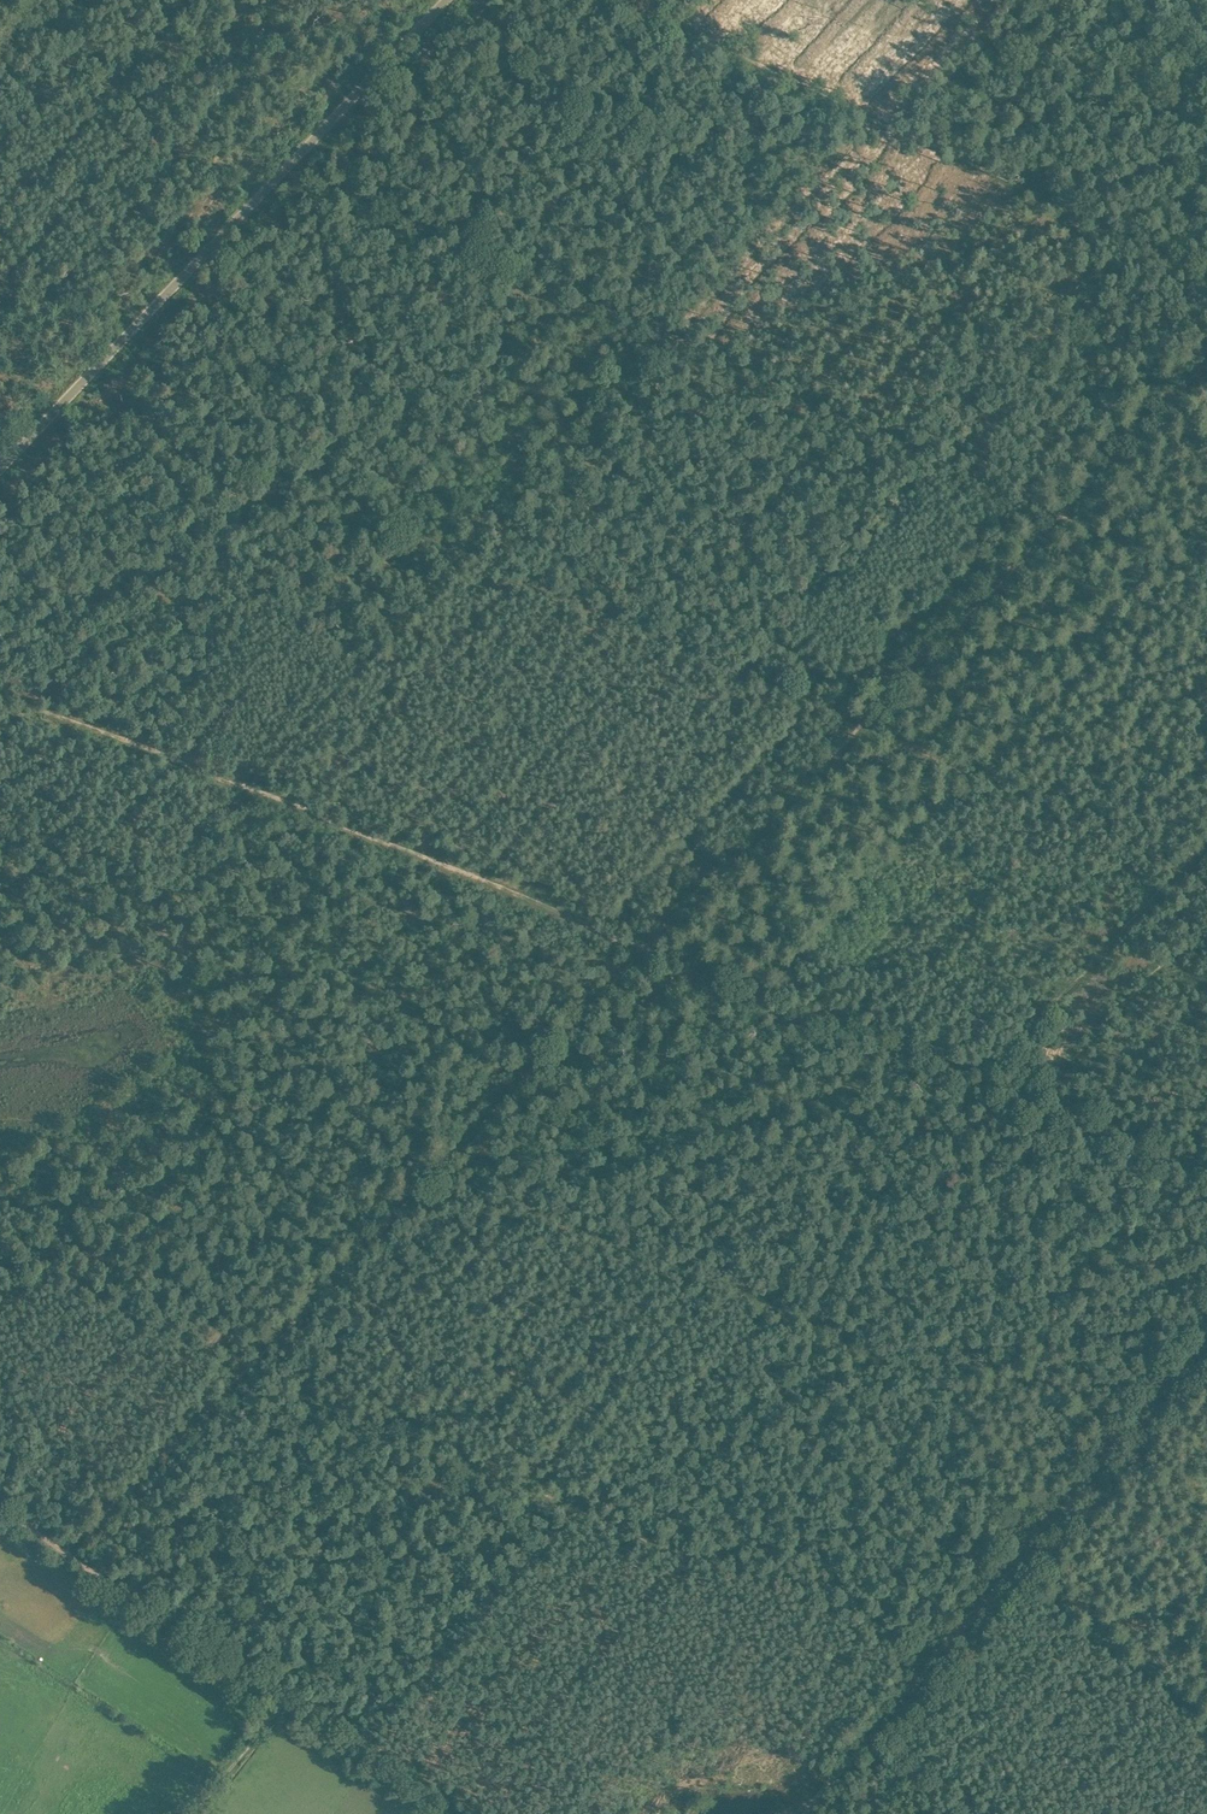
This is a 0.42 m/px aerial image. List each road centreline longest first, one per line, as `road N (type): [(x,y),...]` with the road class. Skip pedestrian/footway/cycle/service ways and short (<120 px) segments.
road 1 (unclassified): [(0,463),(442,0)]
road 2 (track): [(443,1813),(62,1551)]
road 3 (track): [(803,1813),(1028,1551)]
road 4 (track): [(1028,1551),(1206,1333)]
road 5 (track): [(279,1701),(187,1813)]

